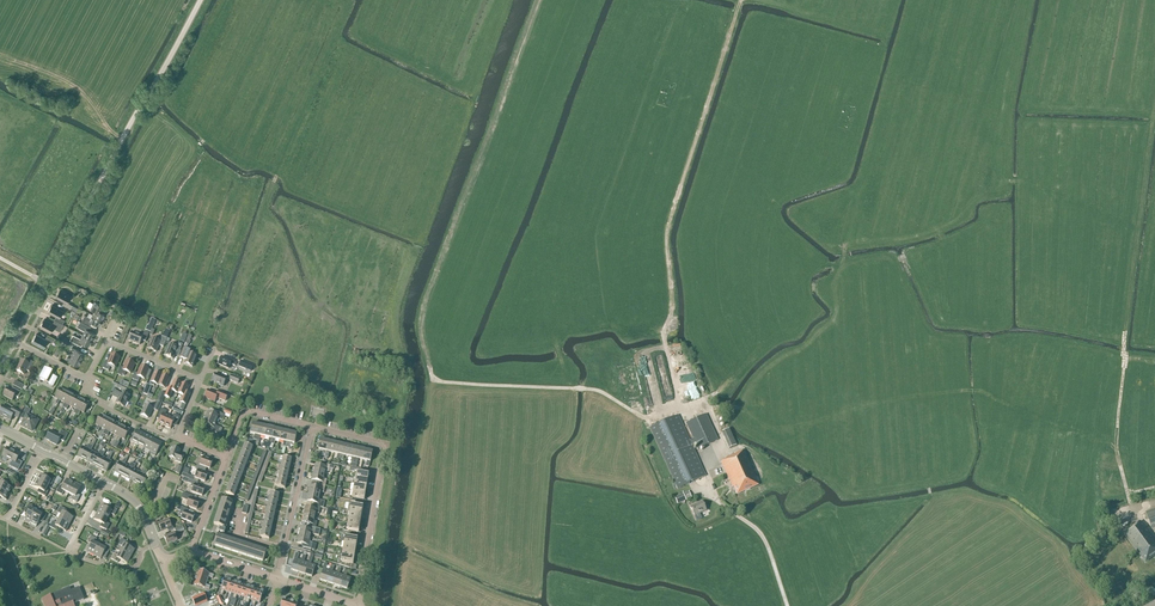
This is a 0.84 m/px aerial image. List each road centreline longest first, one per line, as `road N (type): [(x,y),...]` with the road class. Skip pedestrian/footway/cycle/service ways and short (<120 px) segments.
road 1 (tertiary): [(15,342),(201,0)]
road 2 (residential): [(354,605),(386,449),(313,427)]
road 3 (track): [(430,370),(446,382),(600,391),(646,418)]
road 4 (residential): [(275,579),(313,427)]

